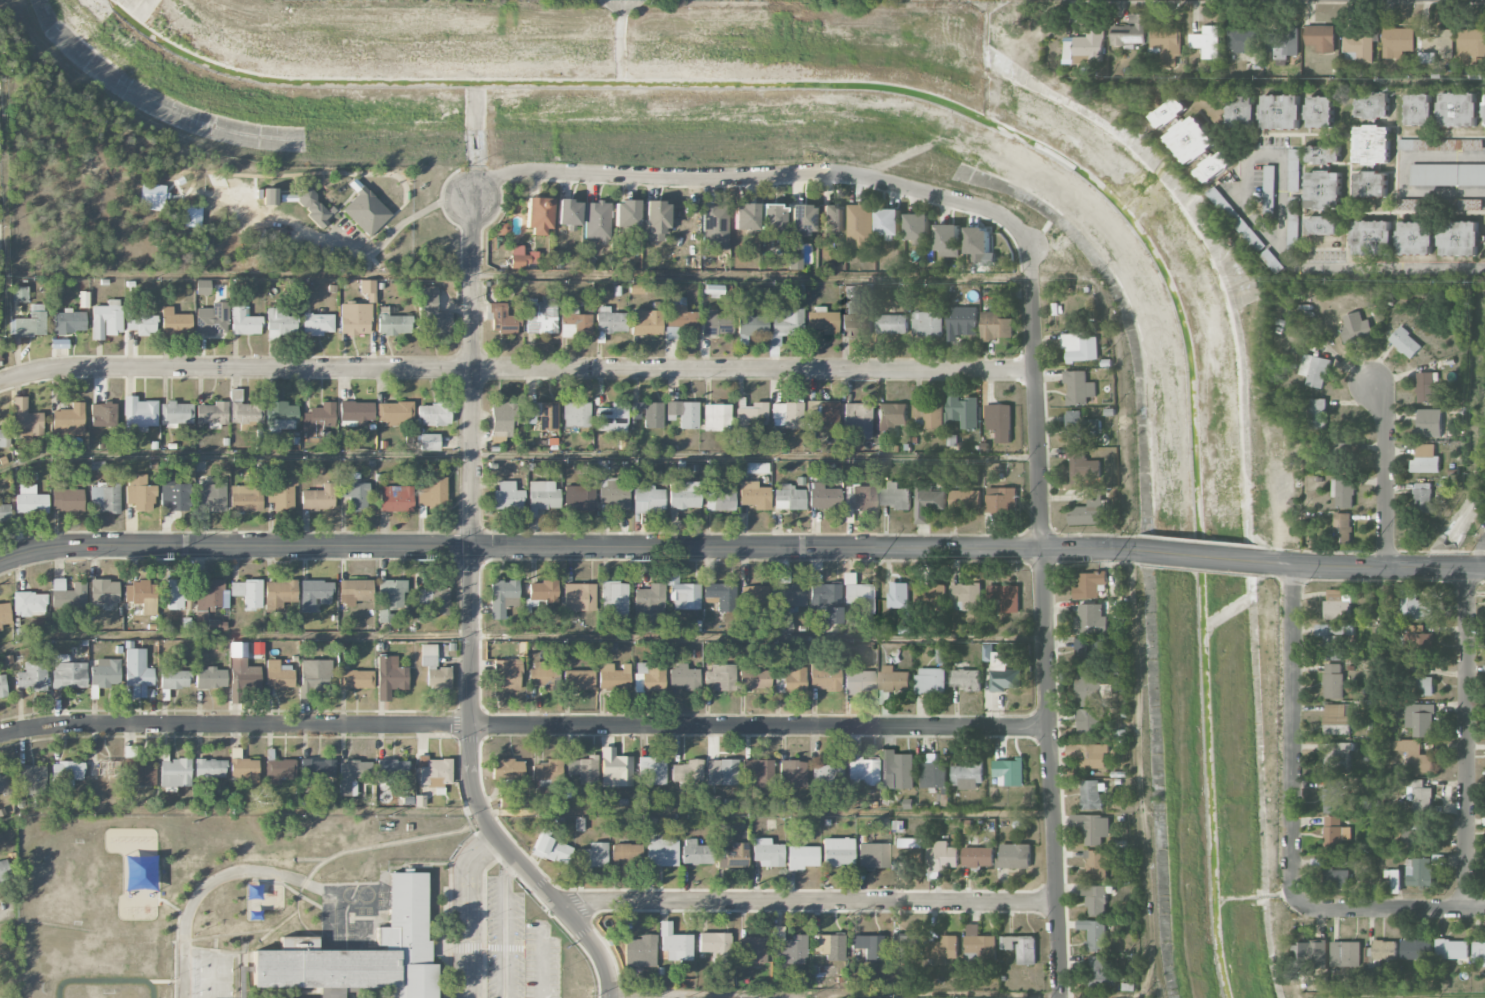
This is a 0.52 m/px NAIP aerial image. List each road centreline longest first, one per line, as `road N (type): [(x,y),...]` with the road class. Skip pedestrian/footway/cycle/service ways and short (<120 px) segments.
road 1 (residential): [(1050,728),(69,726),(0,736)]
road 2 (residential): [(1032,369),(84,370),(0,386)]
road 3 (residential): [(1064,997),(1028,245)]
road 4 (tertiary): [(1144,550),(474,548)]
road 5 (residential): [(1028,245),(1006,215),(987,207),(844,172),(514,169),(474,189)]
road 6 (residential): [(1057,902),(601,901),(560,908)]
road 7 (residential): [(612,997),(594,946),(494,836),(473,787),(474,548)]
road 8 (tertiary): [(474,548),(85,546),(0,562)]
road 9 (residential): [(474,548),(474,189)]
road 10 (residential): [(1298,907),(1291,888),(1292,564)]
road 11 (residential): [(1465,910),(1467,568)]
road 12 (tertiary): [(1484,567),(1259,561)]
road 13 (residential): [(1384,568),(1383,425),(1372,383)]
road 14 (residential): [(1484,910),(1298,907)]

